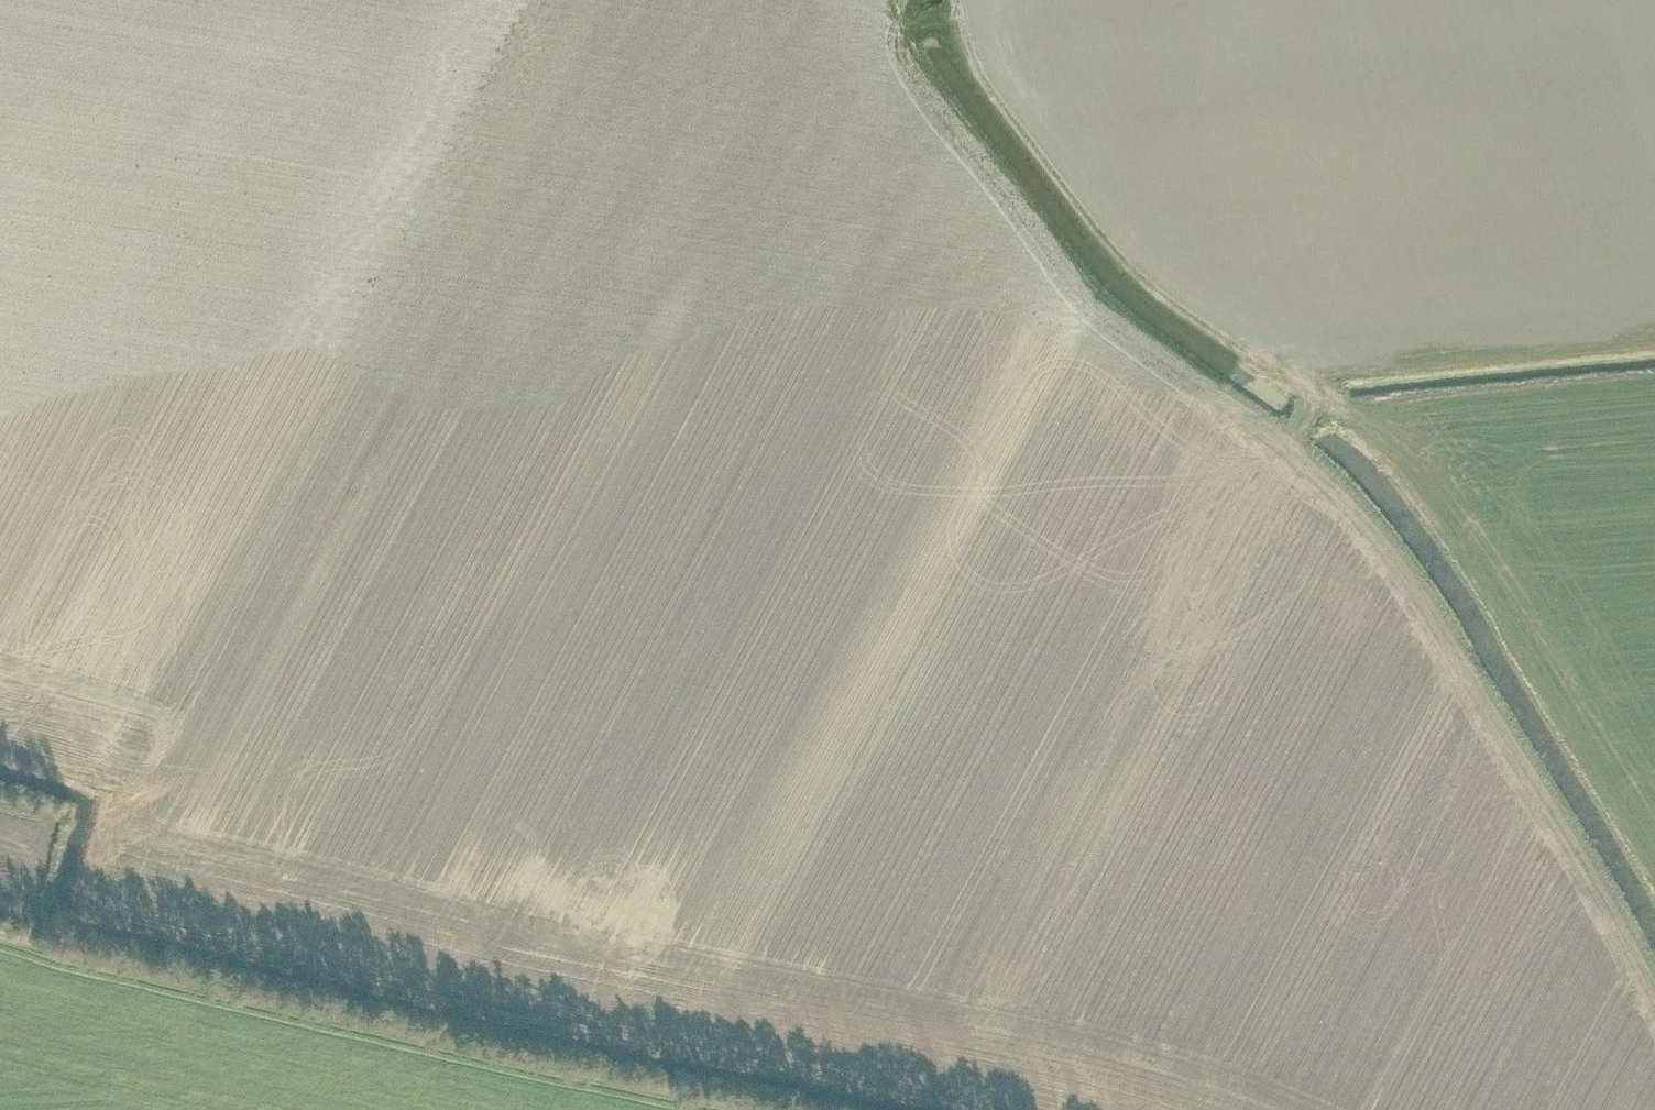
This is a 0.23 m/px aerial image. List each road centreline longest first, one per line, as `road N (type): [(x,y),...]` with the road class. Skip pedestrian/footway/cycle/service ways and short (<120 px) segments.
road 1 (track): [(1654,871),(1432,506),(1368,424),(1154,289),(989,80),(960,0)]

